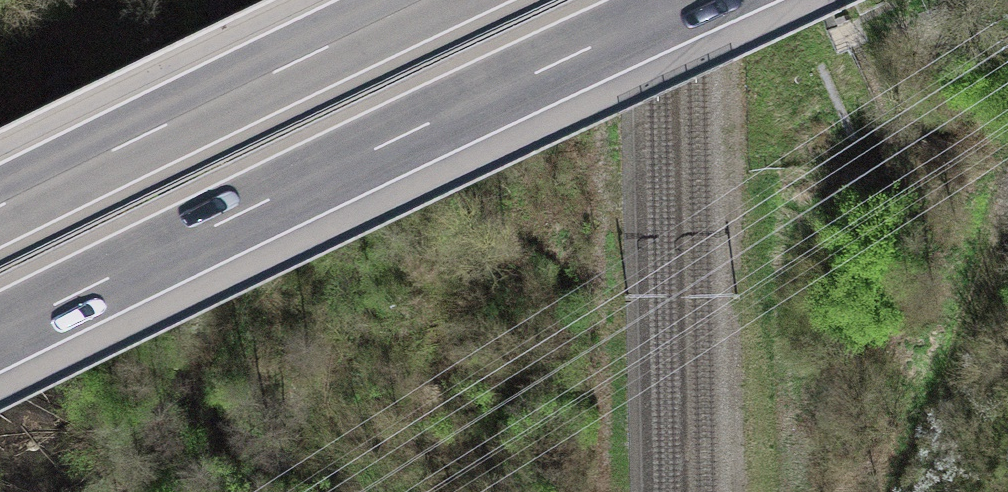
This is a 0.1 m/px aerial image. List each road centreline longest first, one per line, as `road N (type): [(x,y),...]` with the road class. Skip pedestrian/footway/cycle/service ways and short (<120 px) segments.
road 1 (motorway): [(0,334),(693,0)]
road 2 (motorway): [(416,0),(0,204)]
road 3 (track): [(1007,211),(901,491)]

